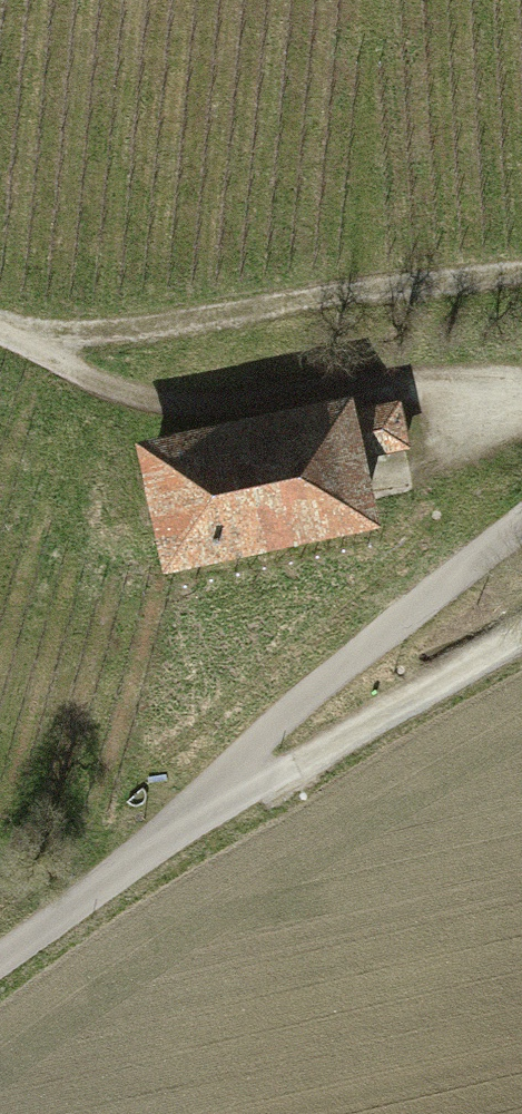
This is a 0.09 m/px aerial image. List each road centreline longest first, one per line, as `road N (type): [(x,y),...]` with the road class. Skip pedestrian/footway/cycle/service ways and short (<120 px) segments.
road 1 (track): [(0,331),(20,341),(521,285)]
road 2 (track): [(20,341),(120,394),(196,411),(374,376),(521,393)]
road 3 (track): [(183,816),(280,723),(521,533)]
road 4 (track): [(183,816),(273,777),(521,644)]
road 5 (track): [(0,963),(183,816)]

